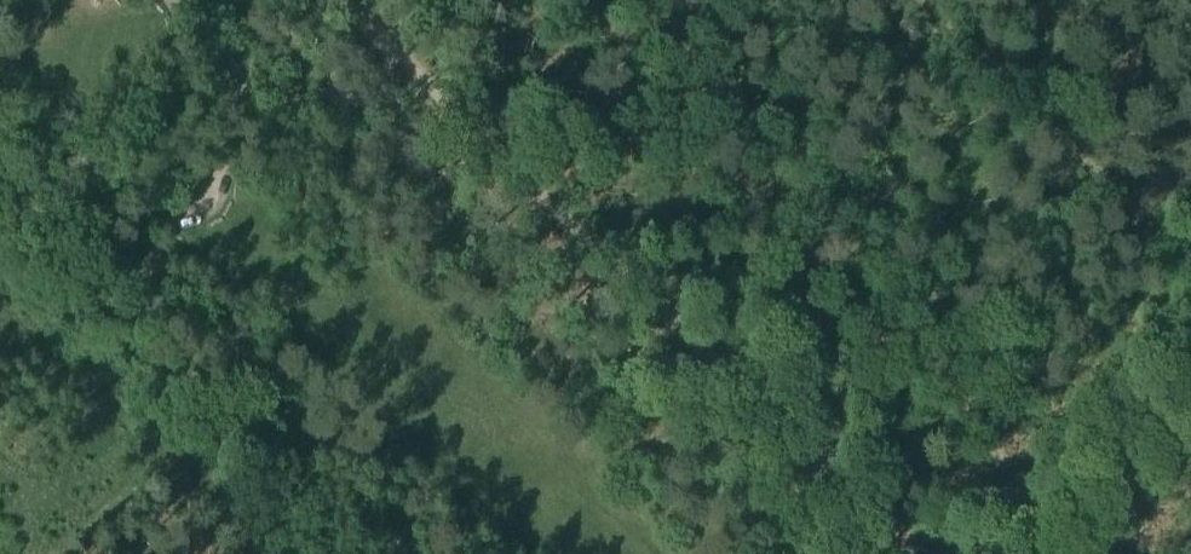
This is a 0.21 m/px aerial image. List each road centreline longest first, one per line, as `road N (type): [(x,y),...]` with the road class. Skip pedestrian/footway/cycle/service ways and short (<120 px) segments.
road 1 (track): [(920,553),(340,0)]
road 2 (track): [(182,20),(234,67),(241,95),(225,180),(207,206),(153,227),(98,231),(68,228),(35,194)]
road 3 (track): [(997,553),(1190,397)]

